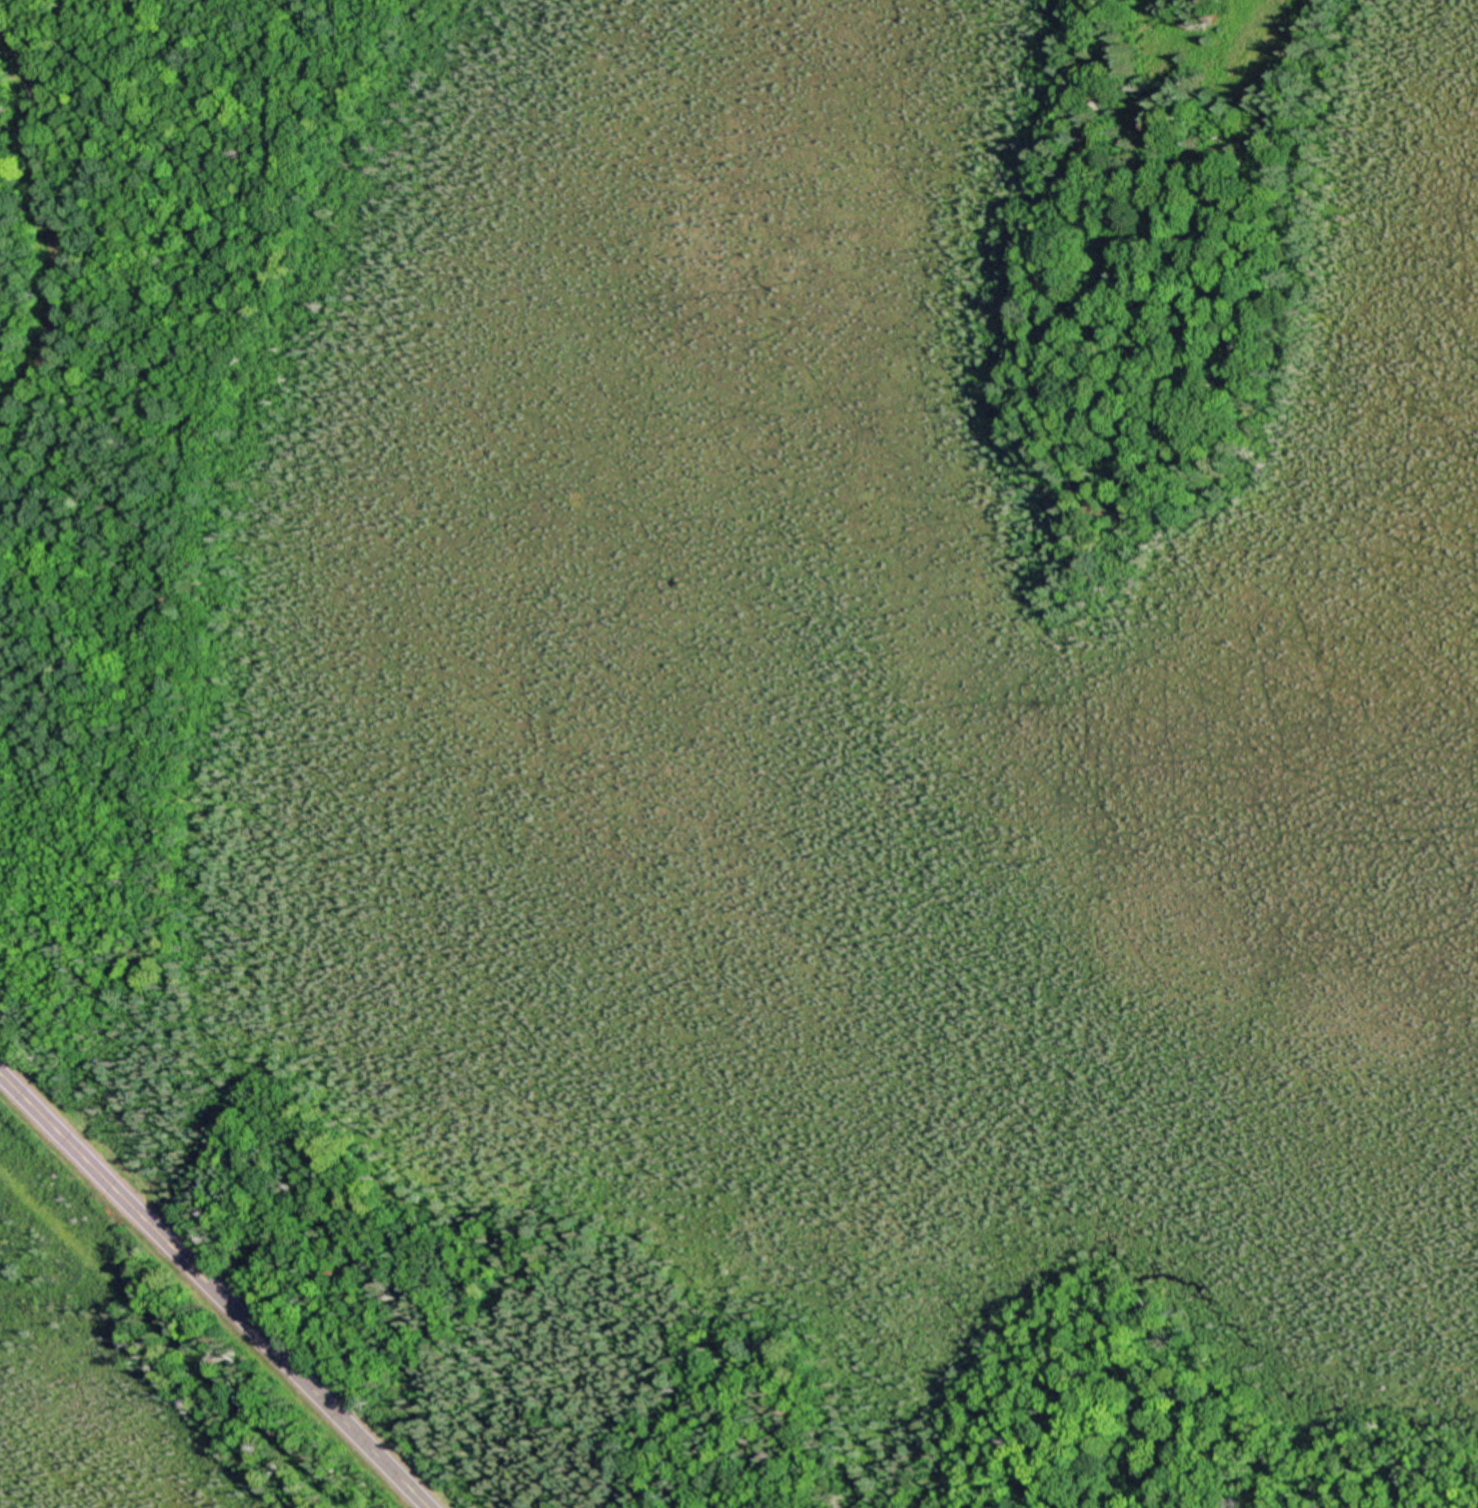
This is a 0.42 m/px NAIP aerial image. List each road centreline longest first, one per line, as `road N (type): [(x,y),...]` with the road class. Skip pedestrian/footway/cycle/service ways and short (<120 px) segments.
road 1 (tertiary): [(432,1507),(0,1071)]

